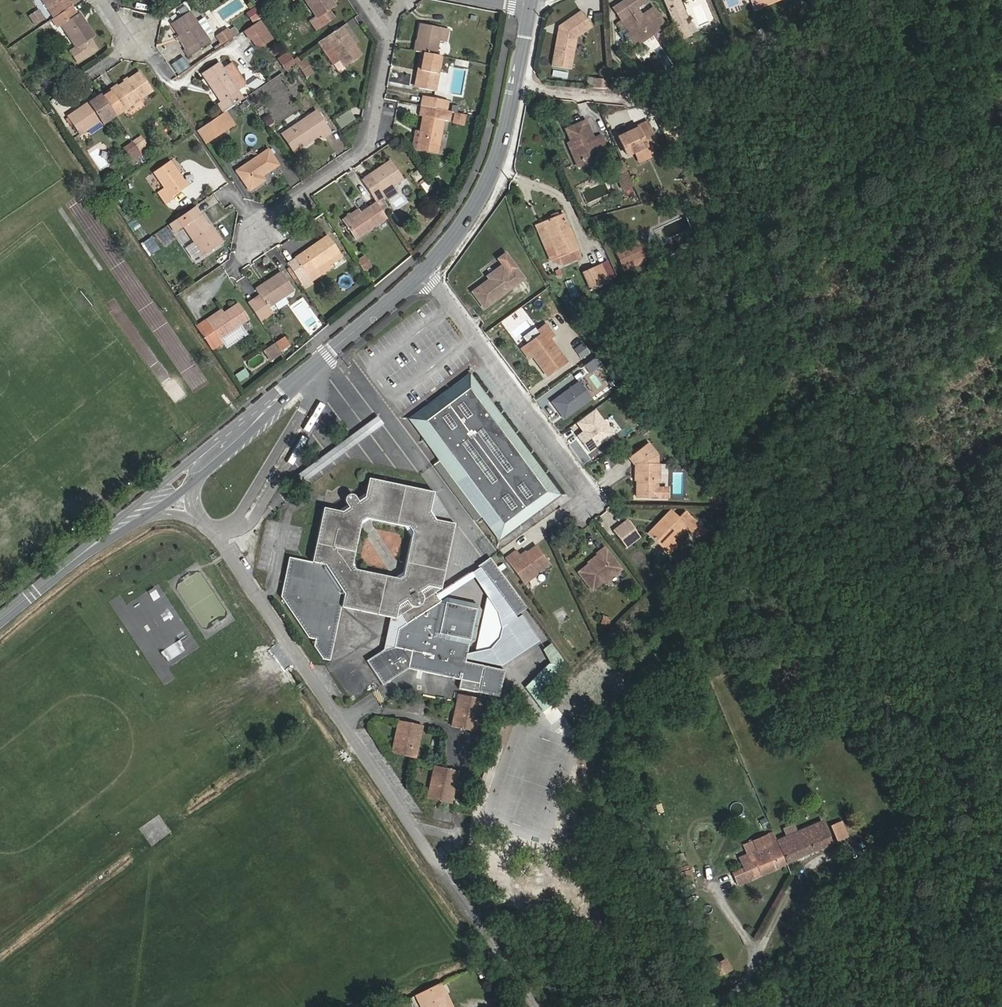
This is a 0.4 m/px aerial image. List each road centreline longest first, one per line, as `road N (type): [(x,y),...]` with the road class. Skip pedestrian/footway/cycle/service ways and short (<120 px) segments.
road 1 (residential): [(171,481),(501,950)]
road 2 (secondary): [(427,271),(171,481)]
road 3 (residential): [(427,271),(599,500)]
road 4 (residential): [(386,35),(374,139),(256,221)]
road 5 (secondary): [(171,481),(0,623)]
road 6 (secondary): [(514,89),(494,167),(427,271)]

